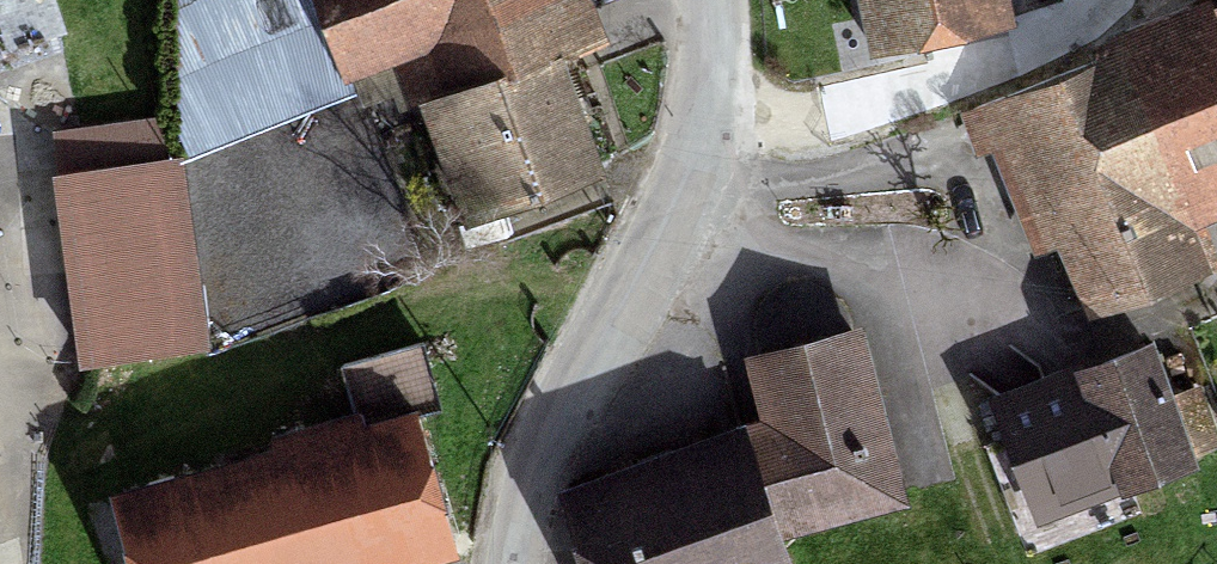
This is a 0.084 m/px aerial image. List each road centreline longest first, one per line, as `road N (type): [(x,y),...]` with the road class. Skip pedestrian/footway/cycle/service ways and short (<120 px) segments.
road 1 (tertiary): [(718,0),(707,140),(657,253),(533,457),(515,563)]

